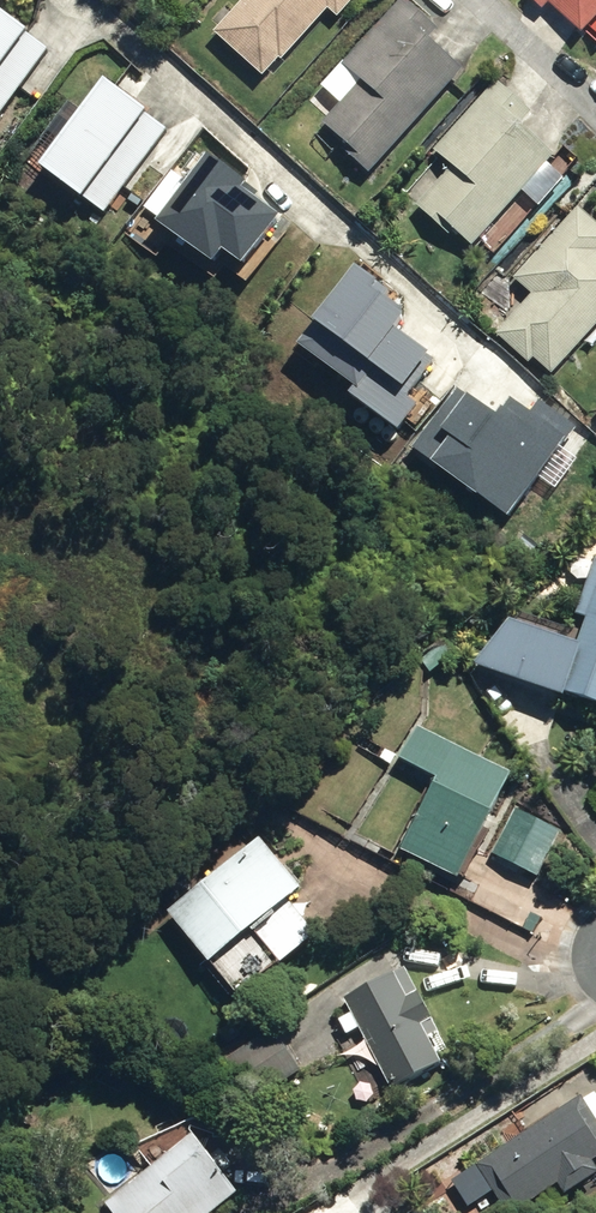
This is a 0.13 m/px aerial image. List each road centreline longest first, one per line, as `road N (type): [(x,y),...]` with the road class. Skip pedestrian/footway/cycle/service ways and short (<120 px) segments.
road 1 (residential): [(66,0),(463,349)]
road 2 (residential): [(483,0),(595,115)]

